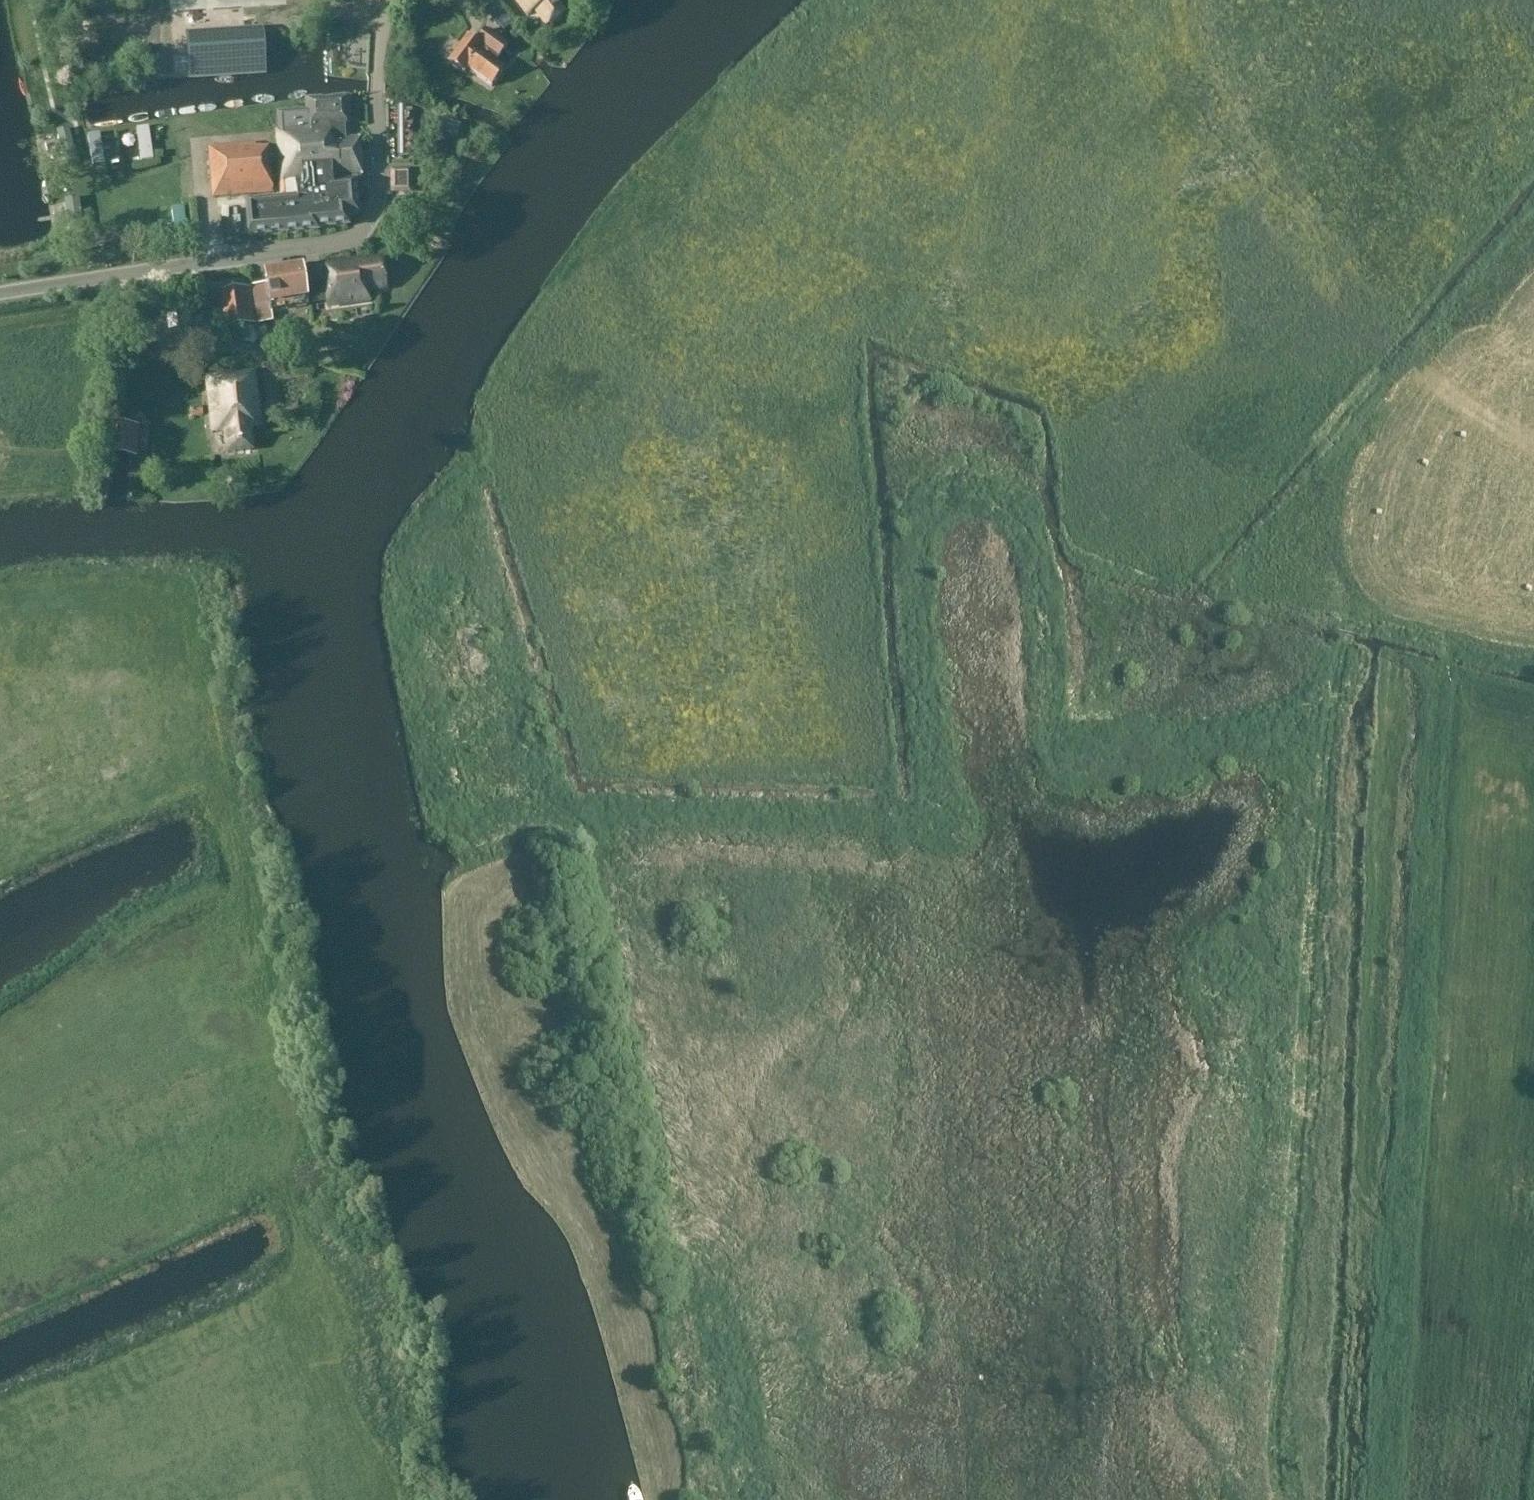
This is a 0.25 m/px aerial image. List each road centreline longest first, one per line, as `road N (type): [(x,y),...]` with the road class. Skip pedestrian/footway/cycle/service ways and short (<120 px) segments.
road 1 (tertiary): [(300,246),(0,293)]
road 2 (tertiary): [(300,246),(352,234),(370,209),(379,49),(392,0)]

